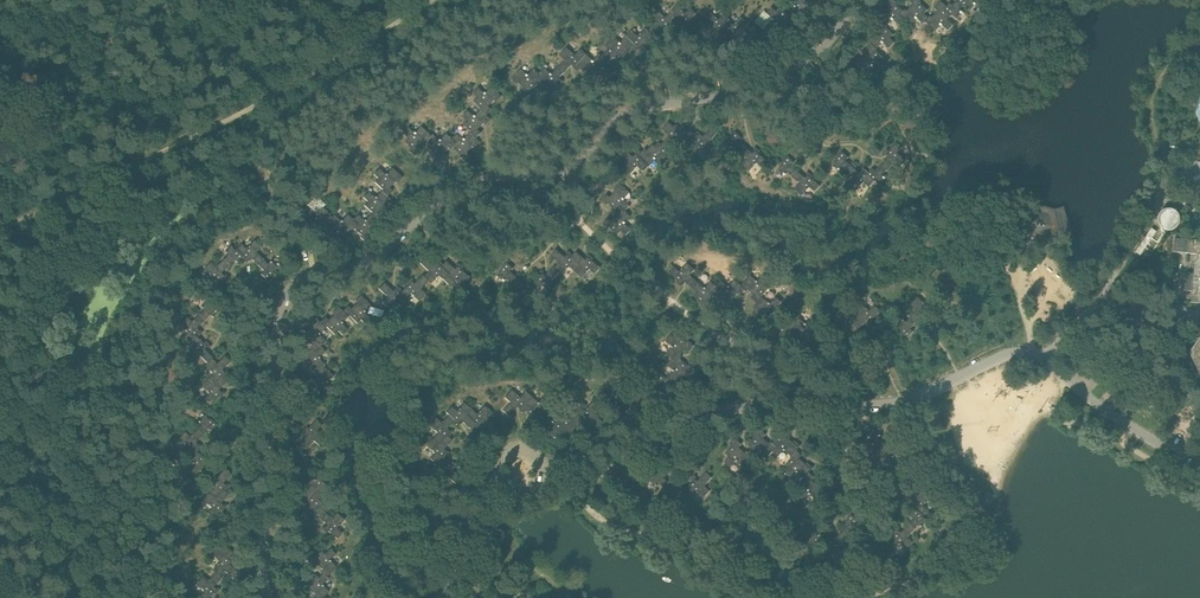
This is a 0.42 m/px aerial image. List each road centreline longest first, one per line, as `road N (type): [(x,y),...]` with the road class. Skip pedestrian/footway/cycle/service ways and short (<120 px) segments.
road 1 (track): [(423,0),(164,144),(0,224)]
road 2 (track): [(87,597),(0,424)]

